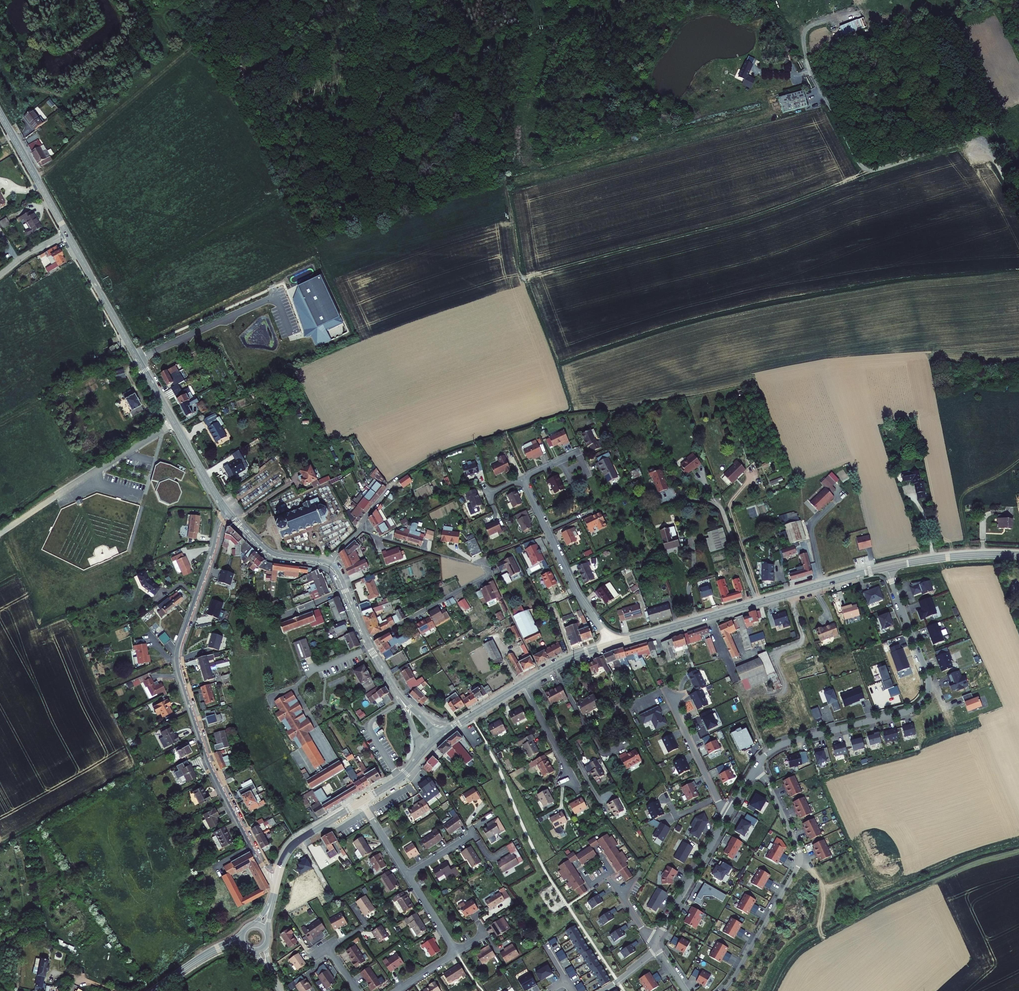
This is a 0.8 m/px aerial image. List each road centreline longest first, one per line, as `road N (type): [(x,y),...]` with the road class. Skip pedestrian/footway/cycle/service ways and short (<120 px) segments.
road 1 (track): [(436,0),(485,102),(523,277),(713,228),(872,169)]
road 2 (residential): [(230,514),(220,523),(178,664),(211,766),(262,866),(278,877)]
road 3 (track): [(1018,202),(979,139),(867,167),(804,53),(806,28),(828,20)]
road 4 (tertiary): [(230,514),(67,234)]
road 5 (residential): [(886,567),(927,673),(924,699),(782,744),(758,764)]
road 6 (tertiary): [(886,567),(612,644)]
road 7 (residential): [(366,641),(491,573),(363,528)]
road 8 (residential): [(758,764),(801,859),(723,990)]
road 9 (residential): [(758,764),(652,940)]
road 10 (residential): [(523,478),(576,591),(612,644)]
road 11 (tertiary): [(67,234),(0,113)]
road 12 (tertiary): [(1018,555),(886,567)]
road 13 (tertiary): [(439,736),(392,686),(366,641)]

